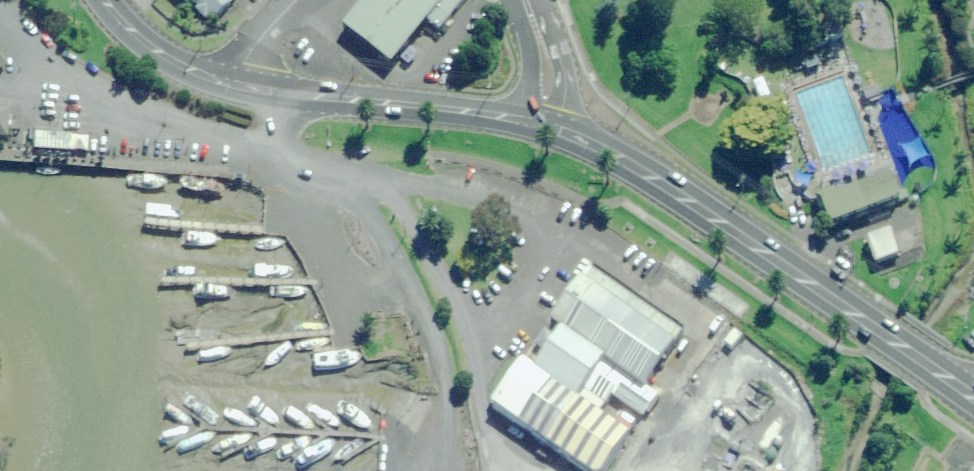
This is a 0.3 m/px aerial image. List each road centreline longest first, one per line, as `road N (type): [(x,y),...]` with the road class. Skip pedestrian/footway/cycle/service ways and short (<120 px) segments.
road 1 (primary): [(973,395),(648,172),(542,122)]
road 2 (primary): [(542,122),(223,80)]
road 3 (primary): [(223,80),(153,47),(104,0)]
road 4 (secondary): [(542,122),(547,67),(526,0)]

